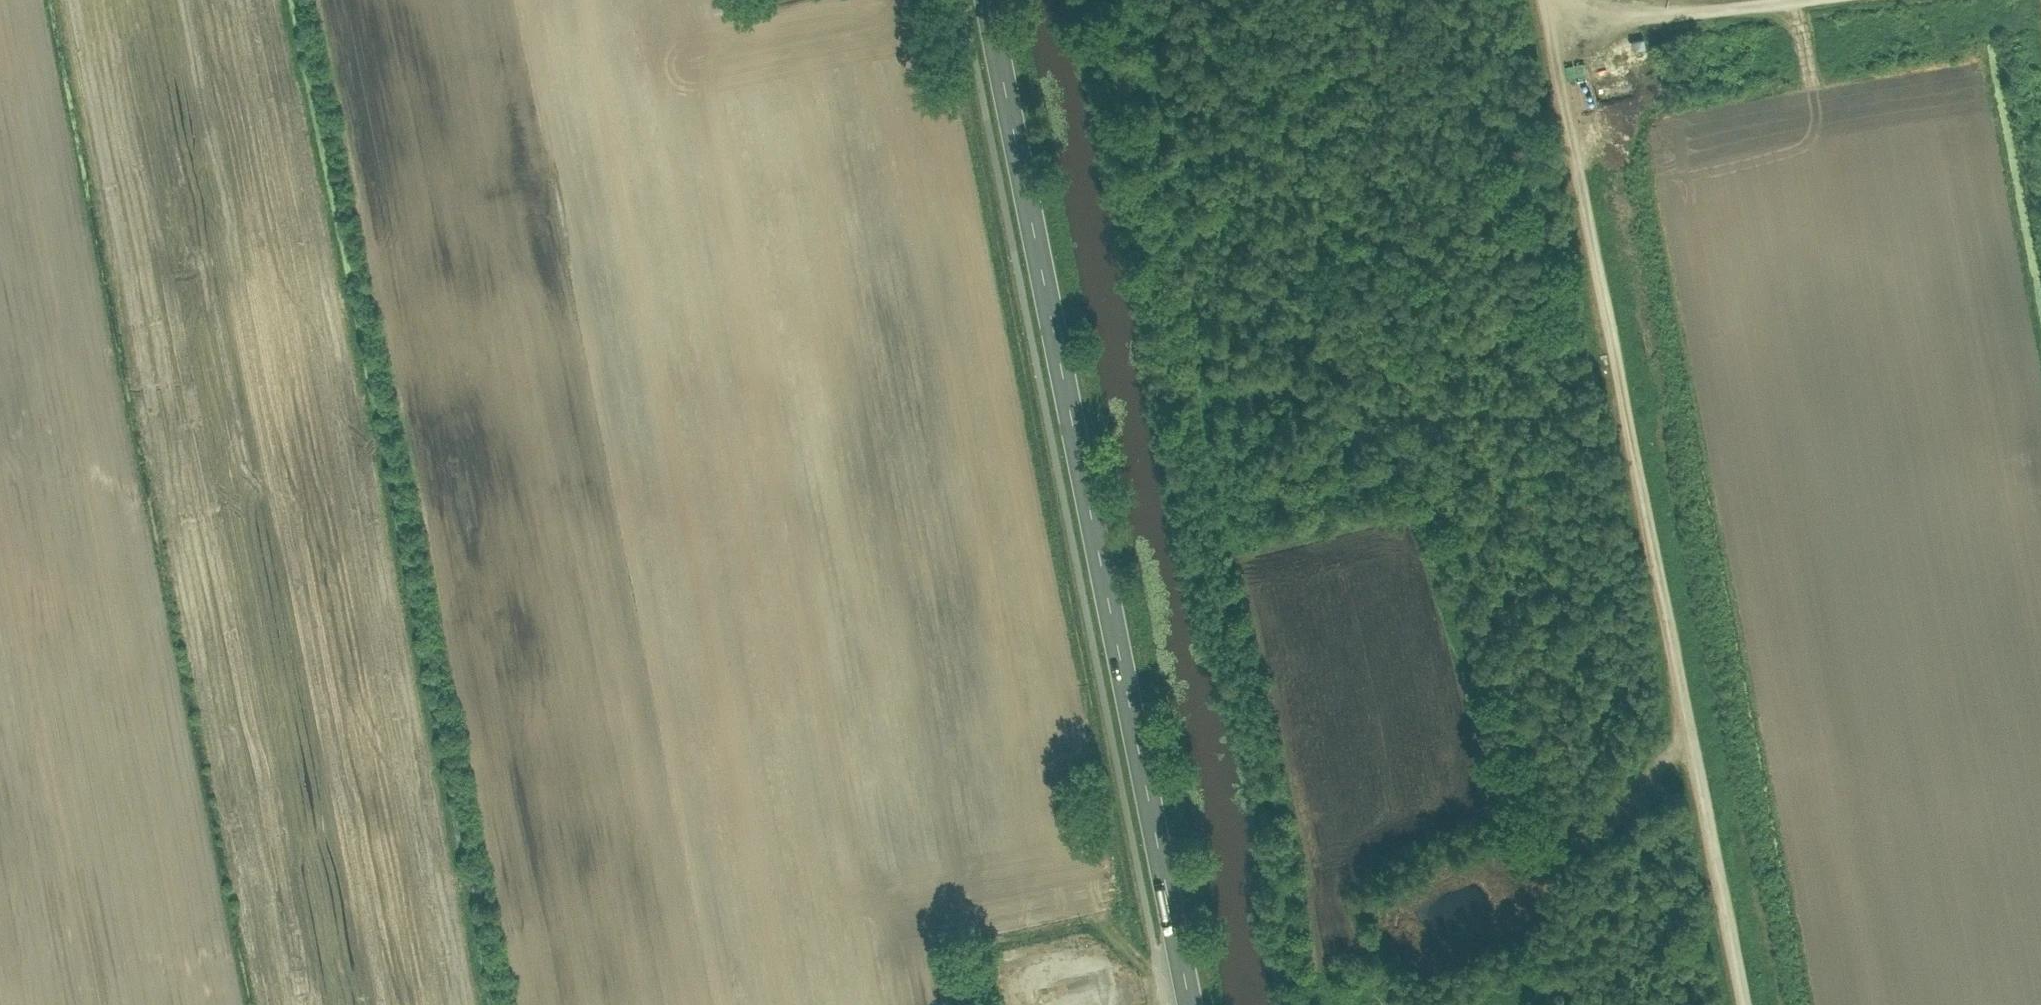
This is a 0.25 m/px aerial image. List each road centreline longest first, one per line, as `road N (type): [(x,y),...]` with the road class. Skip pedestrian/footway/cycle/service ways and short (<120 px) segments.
road 1 (track): [(1741,1004),(1537,0)]
road 2 (tertiary): [(1189,1004),(986,0)]
road 3 (track): [(1542,24),(1741,0)]

